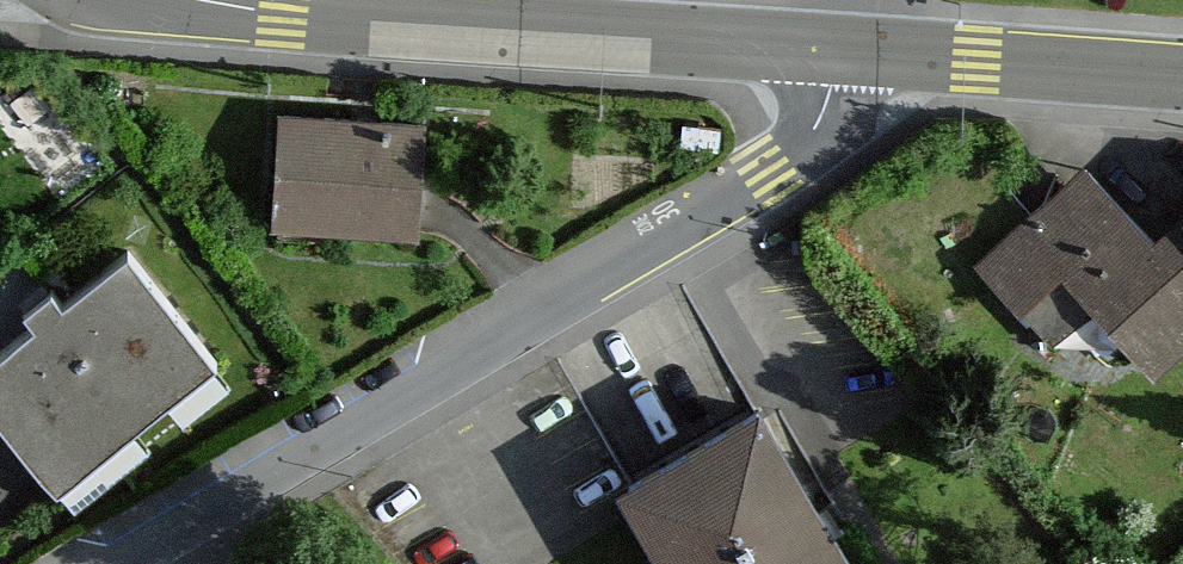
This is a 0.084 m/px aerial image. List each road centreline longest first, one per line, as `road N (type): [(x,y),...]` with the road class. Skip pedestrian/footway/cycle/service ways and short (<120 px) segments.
road 1 (residential): [(832,52),(816,127),(771,169),(113,563)]
road 2 (tertiary): [(171,0),(239,16),(832,52)]
road 3 (tertiary): [(832,52),(1182,77)]

